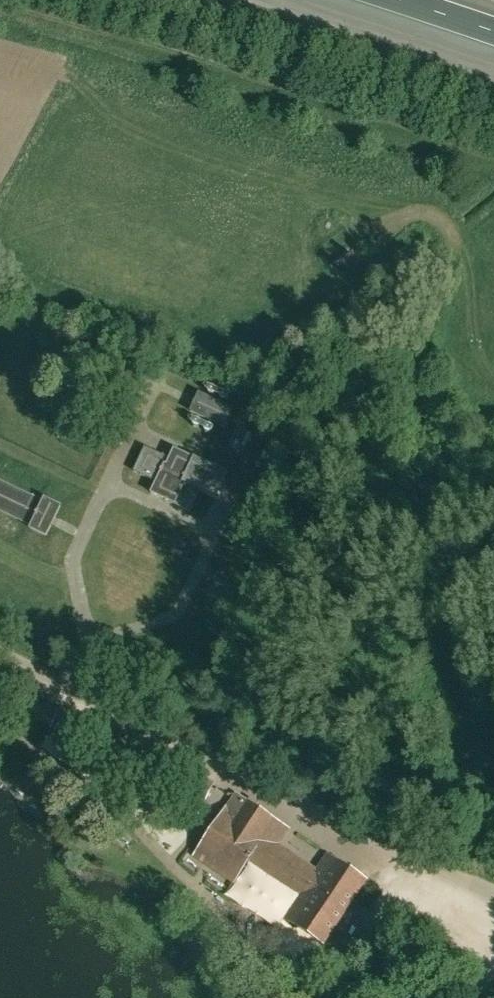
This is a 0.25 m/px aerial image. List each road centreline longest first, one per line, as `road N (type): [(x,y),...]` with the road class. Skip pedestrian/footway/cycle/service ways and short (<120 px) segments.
road 1 (unclassified): [(493,894),(0,655)]

